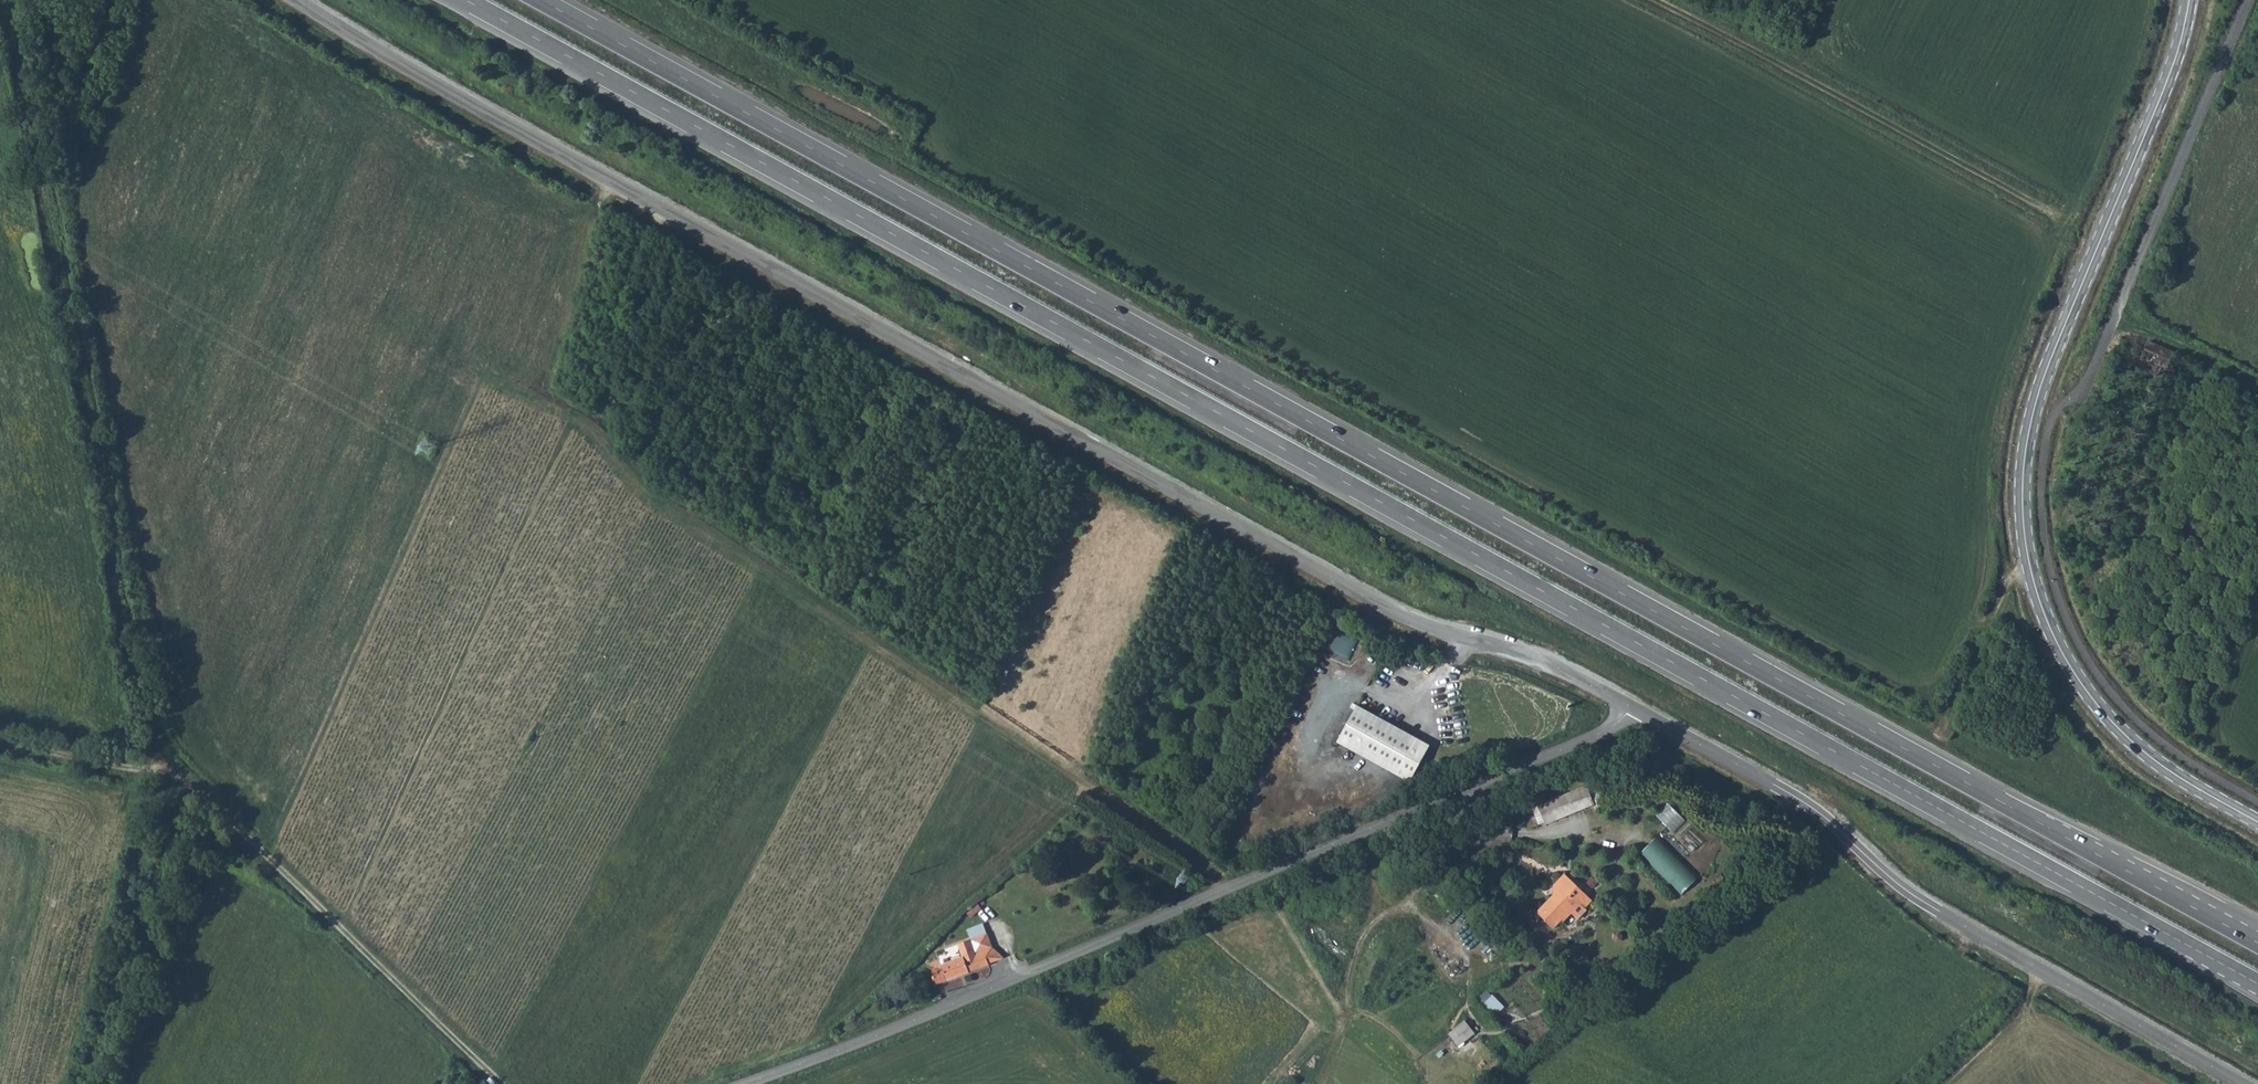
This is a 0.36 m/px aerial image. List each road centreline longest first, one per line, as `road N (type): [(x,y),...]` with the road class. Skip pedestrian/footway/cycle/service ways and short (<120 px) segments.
road 1 (trunk): [(465,0),(2257,984)]
road 2 (trunk): [(2257,943),(540,0)]
road 3 (tertiary): [(1633,709),(1526,657),(1364,598),(460,99),(297,0)]
road 4 (unclassified): [(1633,709),(1608,728),(1221,894),(741,1083)]
road 5 (tertiary): [(2257,825),(2140,751),(2104,714),(2049,631),(2024,543),(2021,492),(2037,394),(2169,79),(2191,0)]
road 6 (track): [(1221,894),(1202,862),(655,499),(612,449),(486,380)]
road 7 (track): [(167,775),(117,594),(112,506),(3,0)]
road 8 (tertiary): [(2245,1083),(1934,908),(1797,799),(1633,709)]
road 9 (track): [(0,741),(167,775),(205,797),(497,1083)]
road 10 (track): [(1644,0),(2066,221)]
road 11 (track): [(2113,319),(2257,388)]

